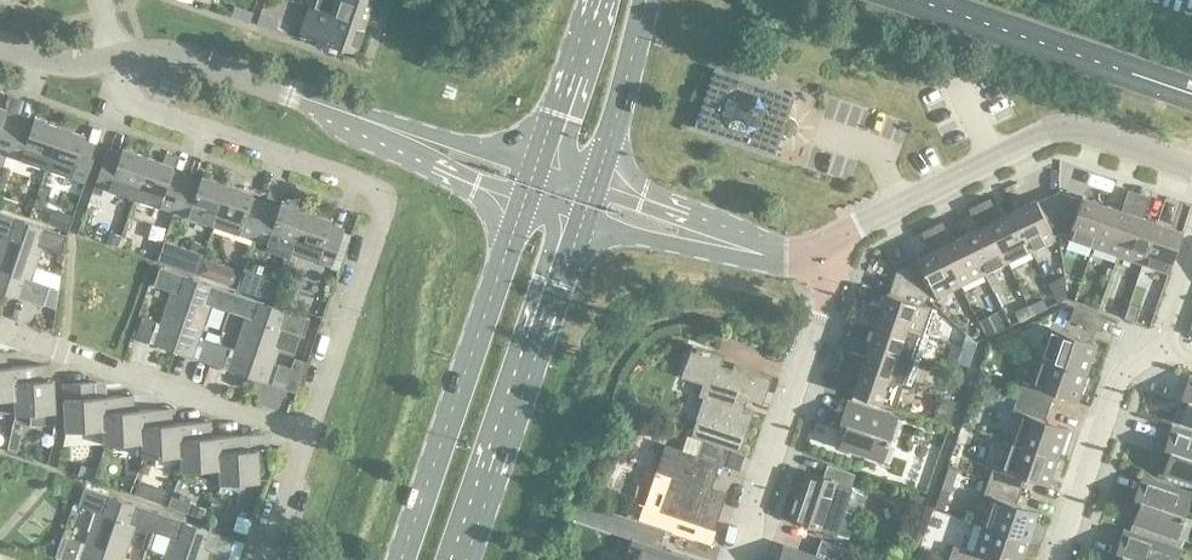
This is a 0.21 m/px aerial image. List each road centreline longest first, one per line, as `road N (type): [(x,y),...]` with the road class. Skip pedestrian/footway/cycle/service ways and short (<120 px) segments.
road 1 (residential): [(306,434),(384,197),(371,181),(190,123),(155,83)]
road 2 (unclassified): [(839,243),(1071,129),(1191,169)]
road 3 (secondary): [(522,199),(397,559)]
road 4 (secondary): [(465,559),(582,222)]
road 5 (residential): [(306,434),(0,326)]
road 6 (residential): [(735,559),(830,273)]
road 7 (residential): [(1048,559),(1118,353),(1145,346),(1163,352)]
road 8 (unclassified): [(345,113),(198,67),(155,83)]
road 9 (secondary): [(593,189),(649,0)]
road 10 (unclassified): [(345,113),(522,199)]
road 11 (unclassified): [(534,167),(345,113)]
road 12 (unclassified): [(582,222),(760,249)]
road 13 (unclassified): [(760,249),(593,189)]
road 14 (secondary): [(592,0),(534,167)]
road 15 (residential): [(260,559),(306,434)]

